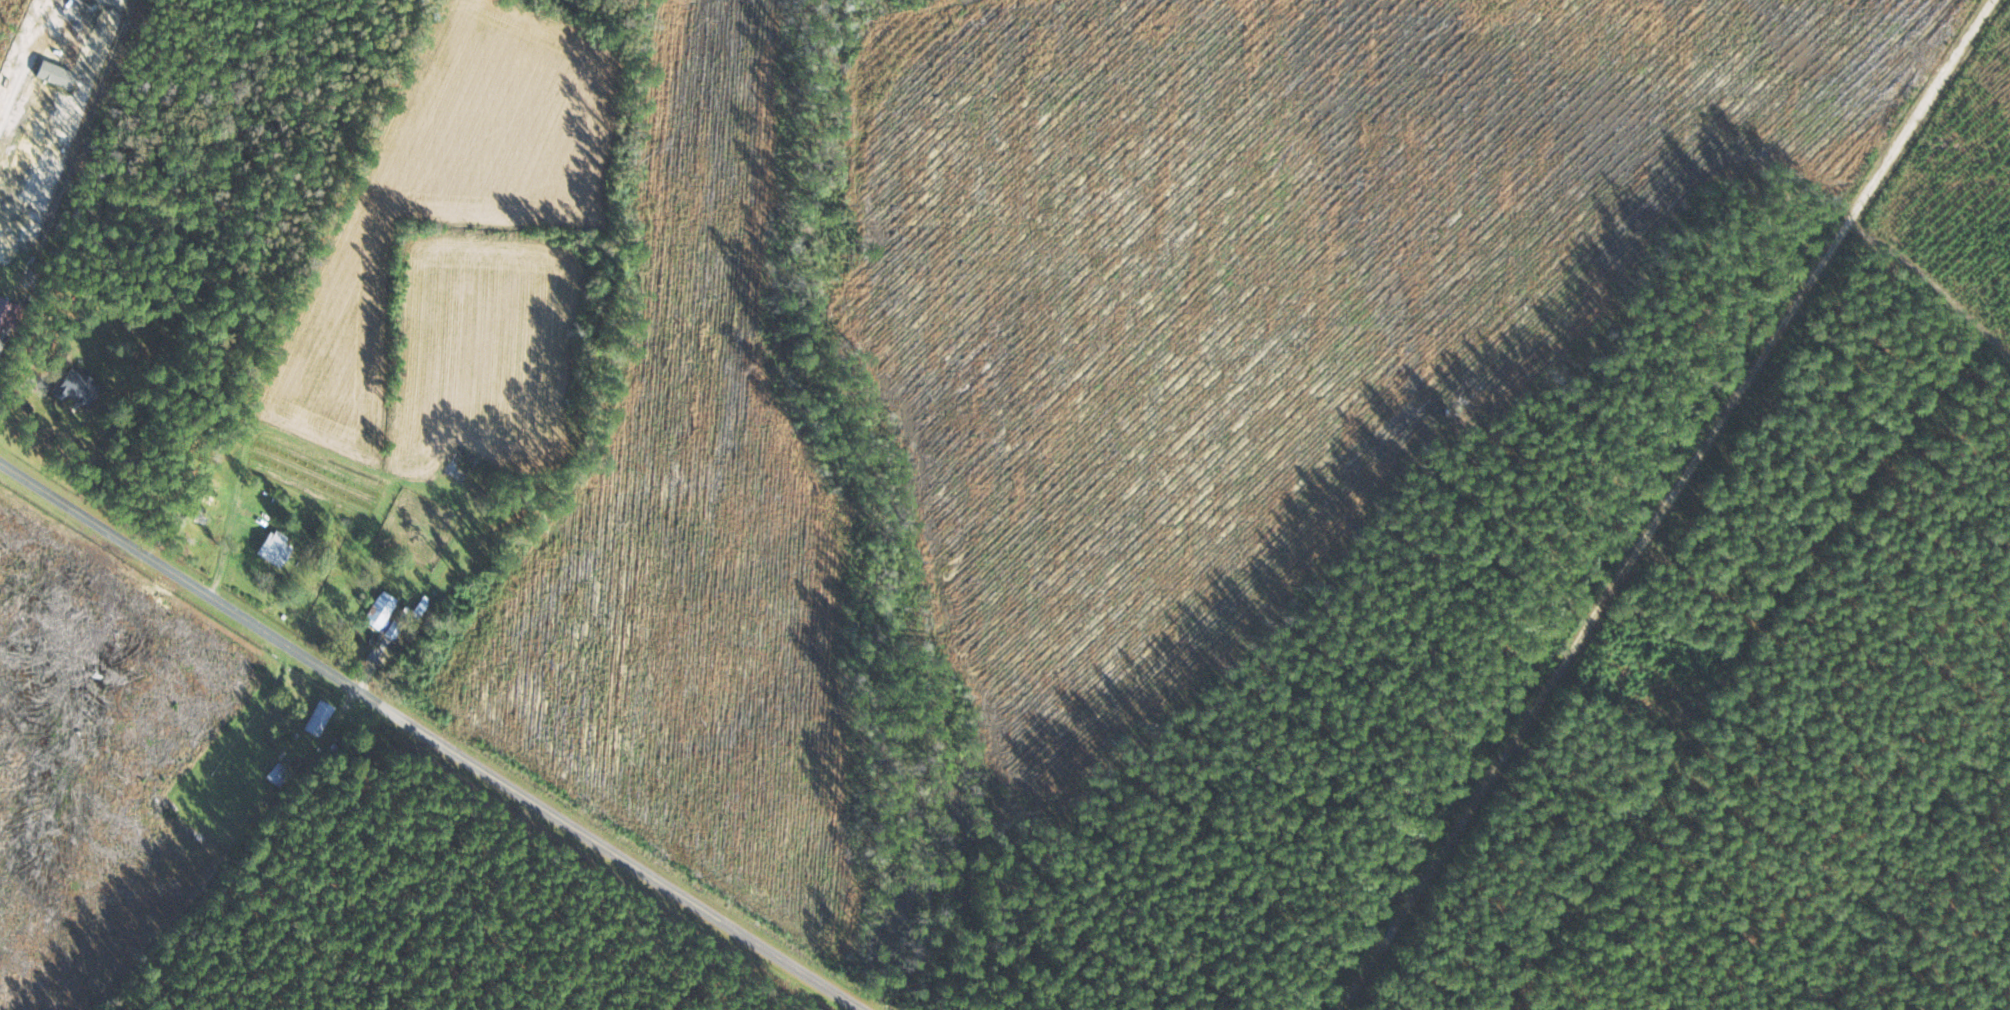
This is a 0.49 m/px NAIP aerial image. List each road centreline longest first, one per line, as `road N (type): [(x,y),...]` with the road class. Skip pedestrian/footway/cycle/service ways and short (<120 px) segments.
road 1 (residential): [(1256,1009),(1859,159),(1999,0)]
road 2 (tertiary): [(861,1009),(0,461)]

